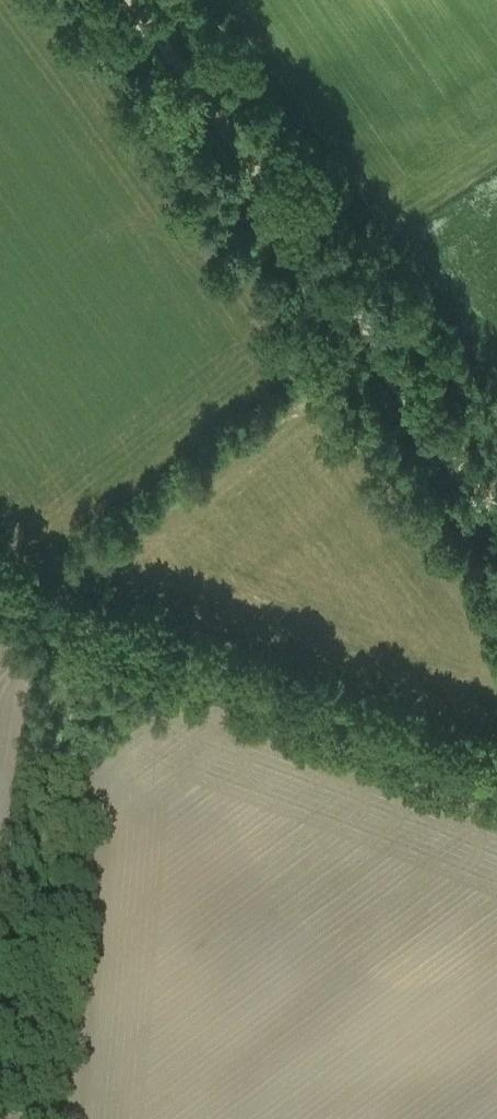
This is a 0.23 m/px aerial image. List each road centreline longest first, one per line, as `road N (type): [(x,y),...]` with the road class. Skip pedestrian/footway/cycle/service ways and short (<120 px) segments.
road 1 (track): [(496,519),(129,0)]
road 2 (unclassified): [(496,776),(0,589)]

